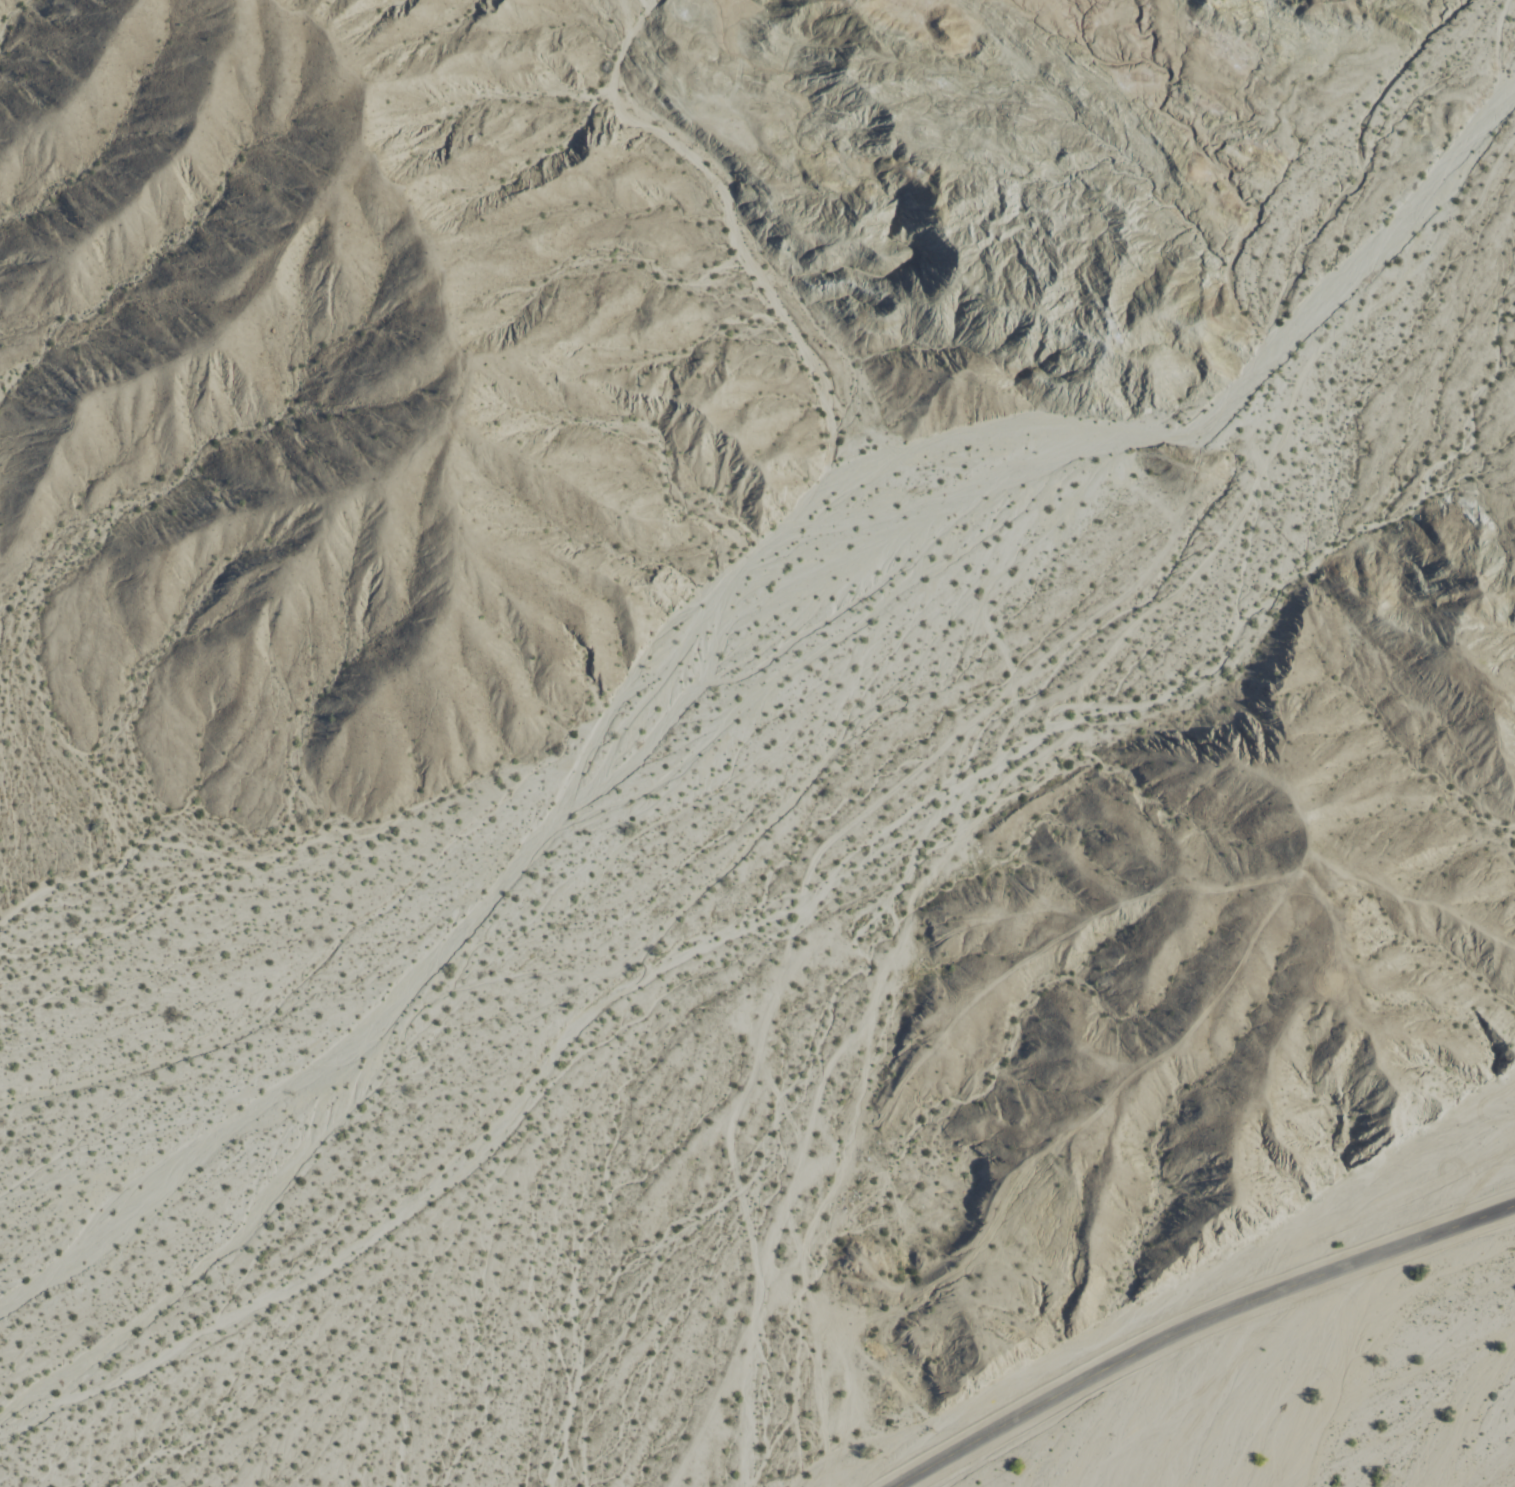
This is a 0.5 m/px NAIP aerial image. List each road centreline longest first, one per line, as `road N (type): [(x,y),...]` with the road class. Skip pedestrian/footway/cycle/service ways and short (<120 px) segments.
road 1 (tertiary): [(885,1486),(1240,1303),(1514,1201)]

